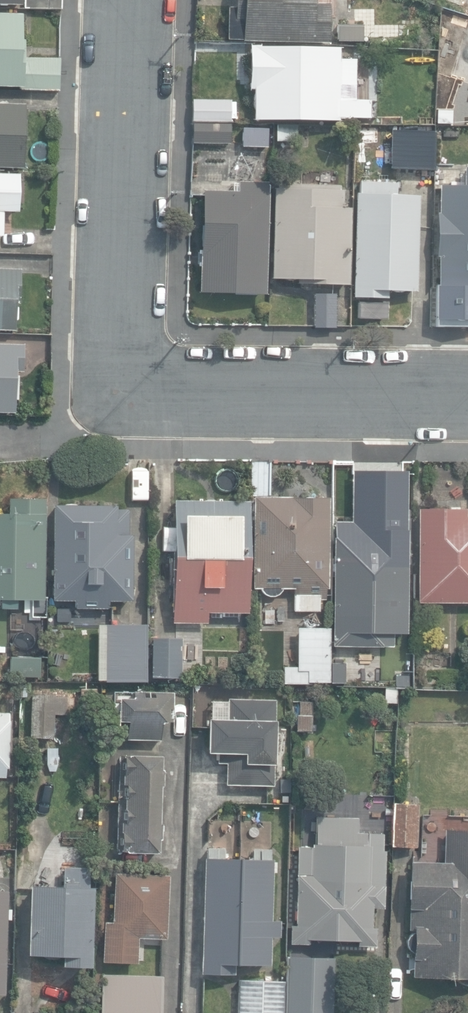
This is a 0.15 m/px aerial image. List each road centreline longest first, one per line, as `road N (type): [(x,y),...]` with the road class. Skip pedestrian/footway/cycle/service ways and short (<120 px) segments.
road 1 (residential): [(467,390),(137,384),(126,377),(129,0)]

